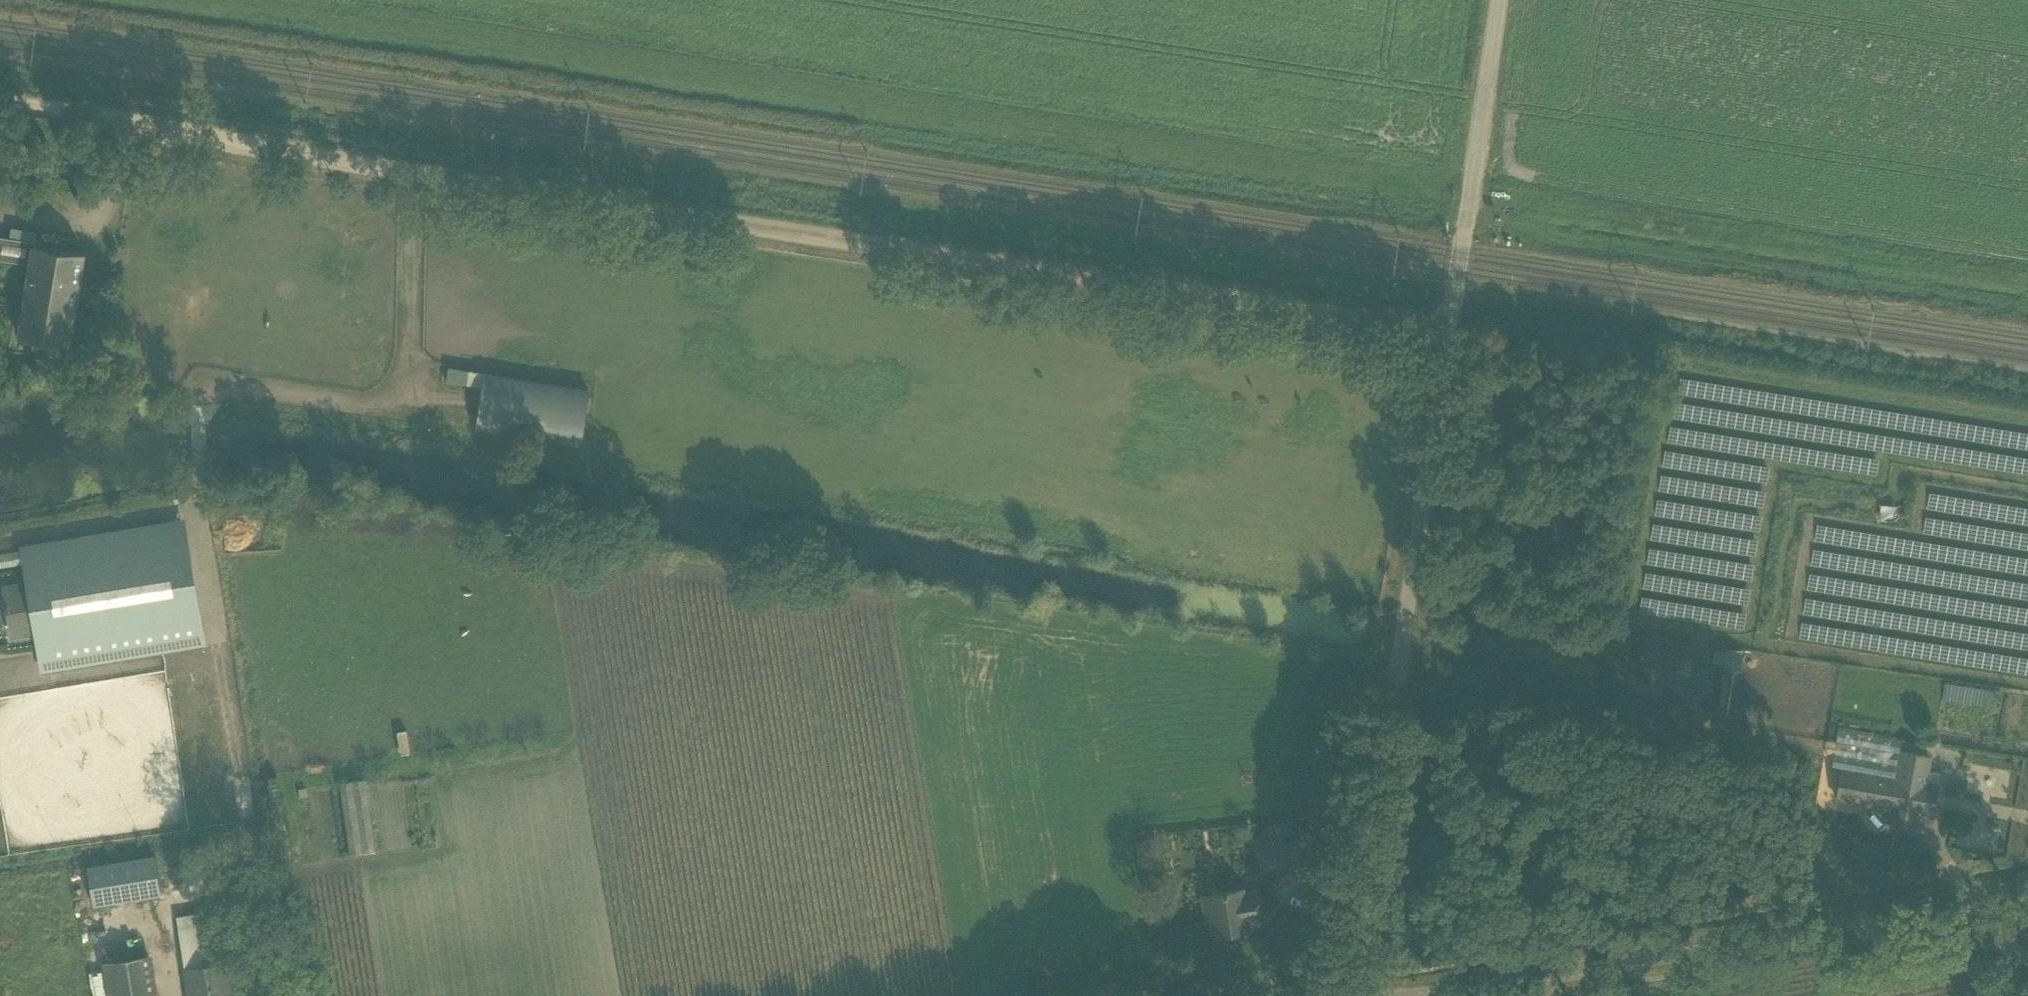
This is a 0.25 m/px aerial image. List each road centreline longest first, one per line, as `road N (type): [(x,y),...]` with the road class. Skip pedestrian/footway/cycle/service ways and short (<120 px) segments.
road 1 (unclassified): [(1449,336),(0,104)]
road 2 (unclassified): [(1349,995),(1449,336)]
road 3 (tertiary): [(2027,892),(1428,995)]
road 4 (unclassified): [(1449,336),(1501,0)]

